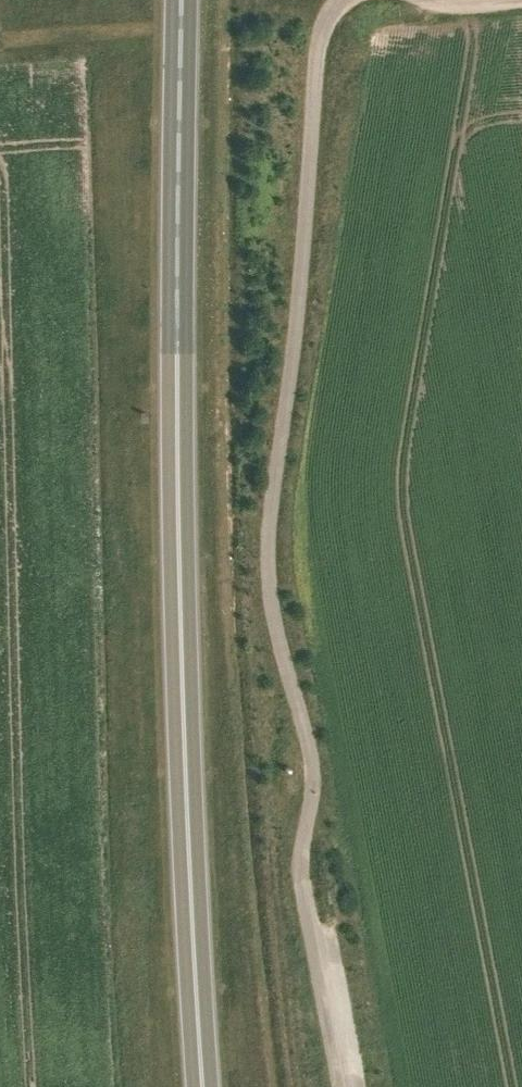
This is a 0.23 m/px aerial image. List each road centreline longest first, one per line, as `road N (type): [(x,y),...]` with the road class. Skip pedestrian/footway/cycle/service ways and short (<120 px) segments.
road 1 (trunk): [(203,1086),(178,496),(182,0)]
road 2 (unclassified): [(303,890),(310,753),(271,591),(267,544),(299,304),(320,41),(325,18),(344,0)]
road 3 (unclassified): [(303,890),(343,1086)]

